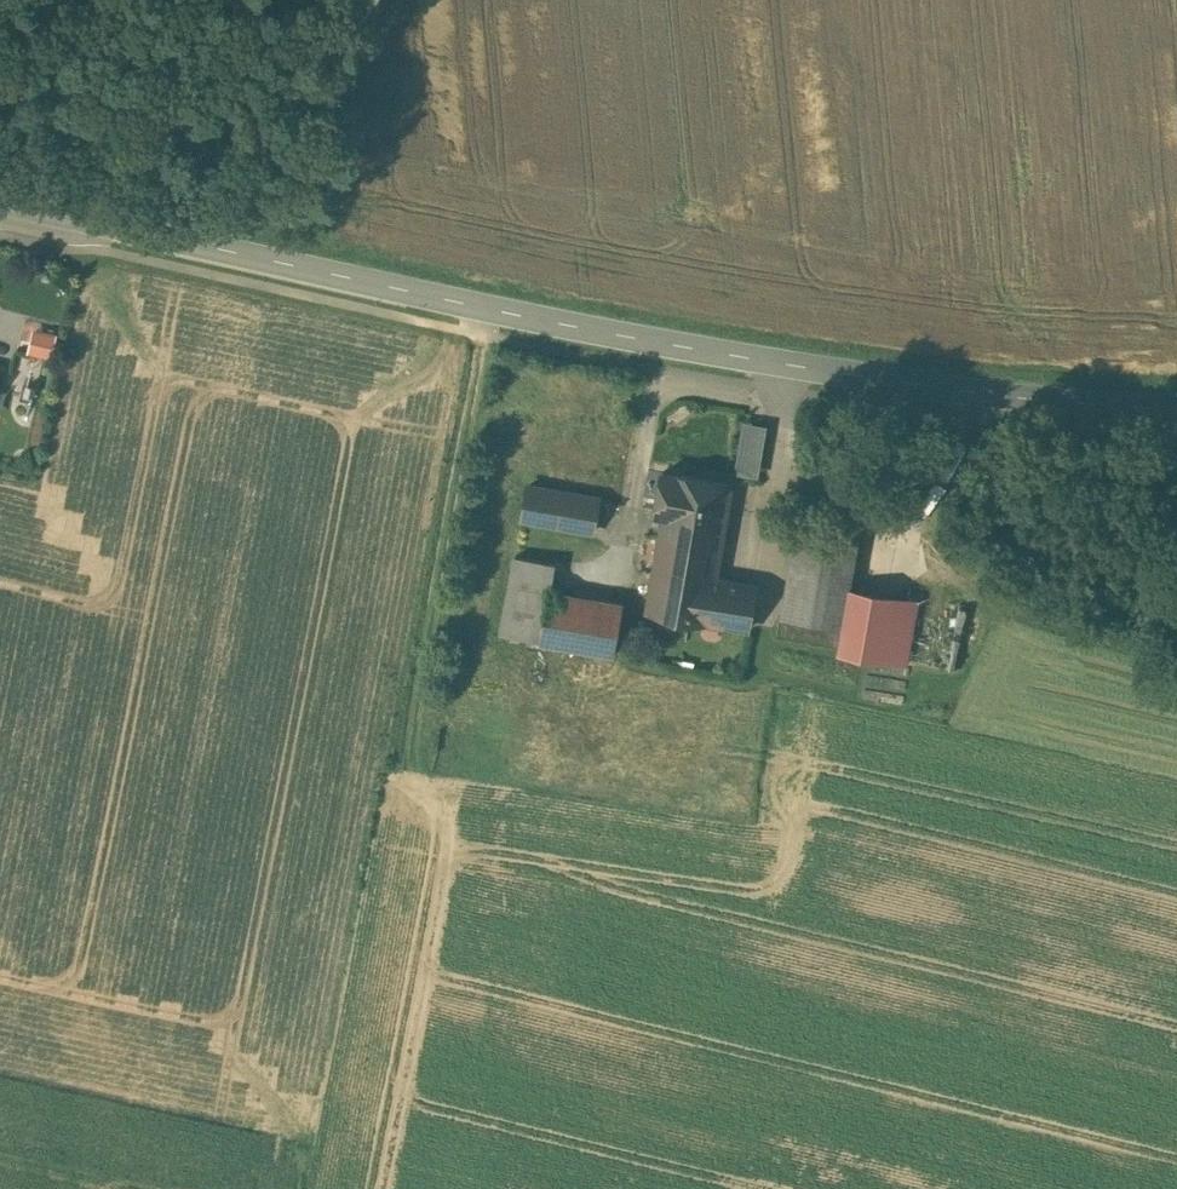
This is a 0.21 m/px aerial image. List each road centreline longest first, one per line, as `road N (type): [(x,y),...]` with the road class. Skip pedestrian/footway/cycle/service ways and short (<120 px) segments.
road 1 (tertiary): [(0,201),(500,312),(786,364),(1036,399),(1176,407)]

